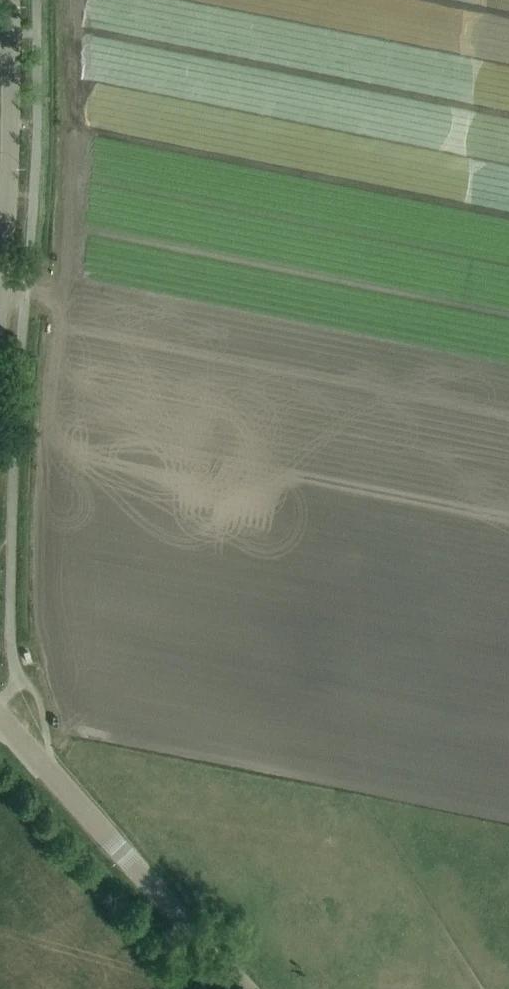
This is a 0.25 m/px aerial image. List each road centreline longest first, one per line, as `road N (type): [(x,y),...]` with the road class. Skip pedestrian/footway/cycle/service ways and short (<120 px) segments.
road 1 (unclassified): [(242,988),(0,716)]
road 2 (unclassified): [(0,298),(10,0)]

